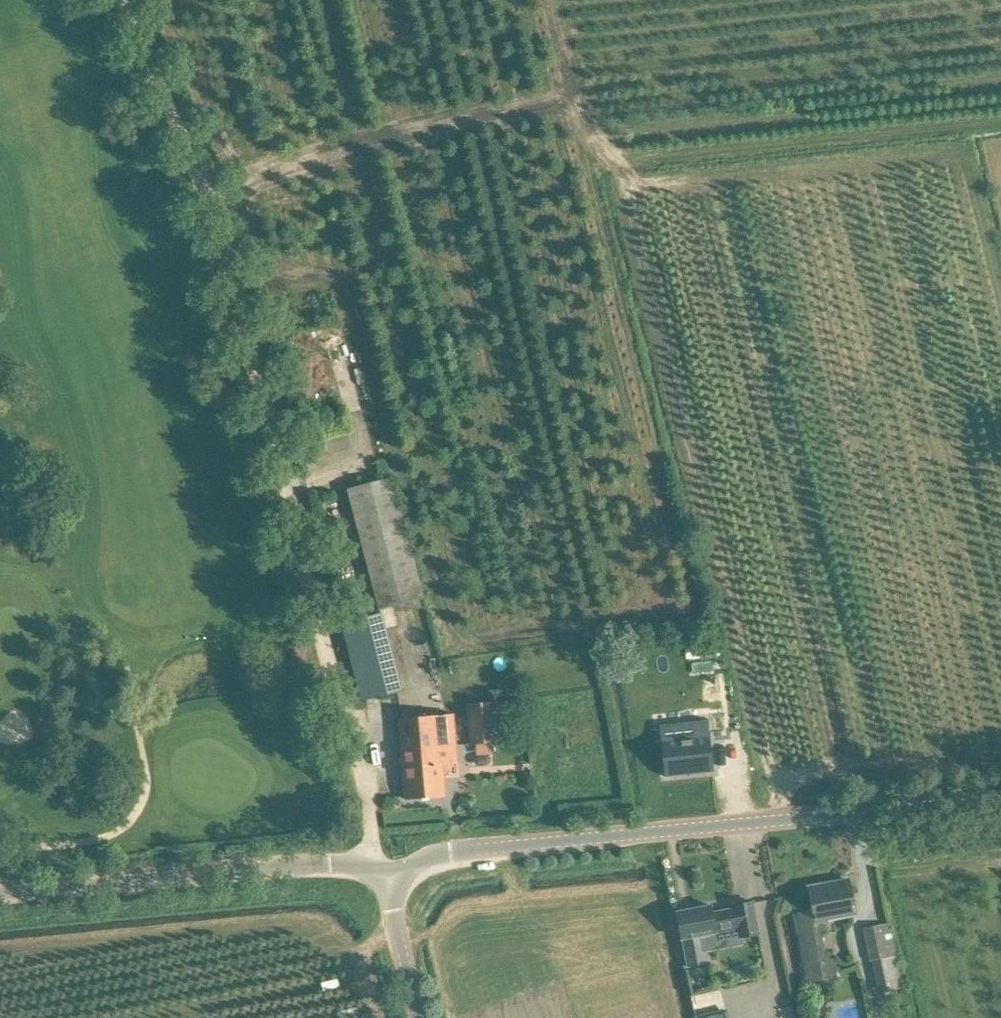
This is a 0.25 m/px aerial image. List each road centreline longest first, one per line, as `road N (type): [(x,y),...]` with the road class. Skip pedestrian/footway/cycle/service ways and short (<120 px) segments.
road 1 (unclassified): [(385,875),(470,849),(1000,799)]
road 2 (unclassified): [(0,898),(330,865),(385,875)]
road 3 (unclassified): [(385,875),(421,1017)]

